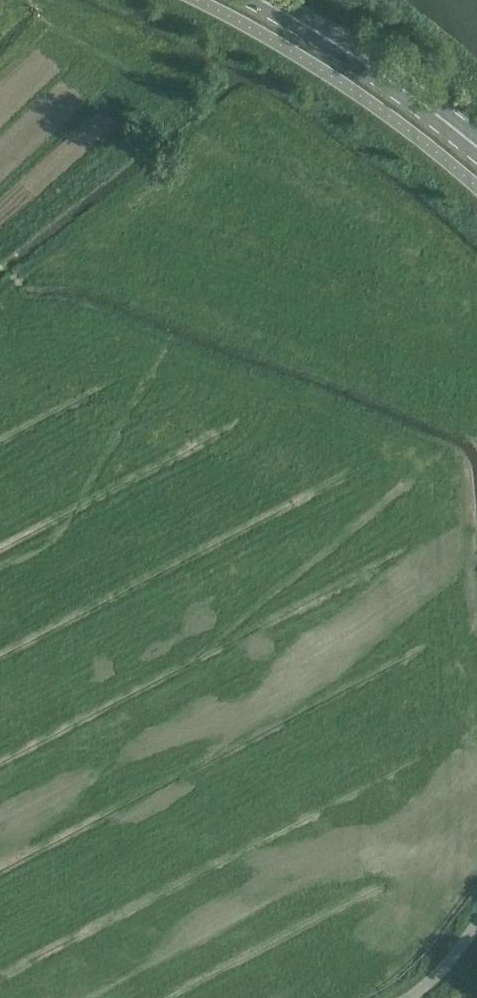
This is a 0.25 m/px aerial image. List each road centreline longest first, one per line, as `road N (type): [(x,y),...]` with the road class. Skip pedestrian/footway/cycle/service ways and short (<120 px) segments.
road 1 (track): [(155,768),(476,798)]
road 2 (primary): [(476,149),(379,70),(263,0)]

